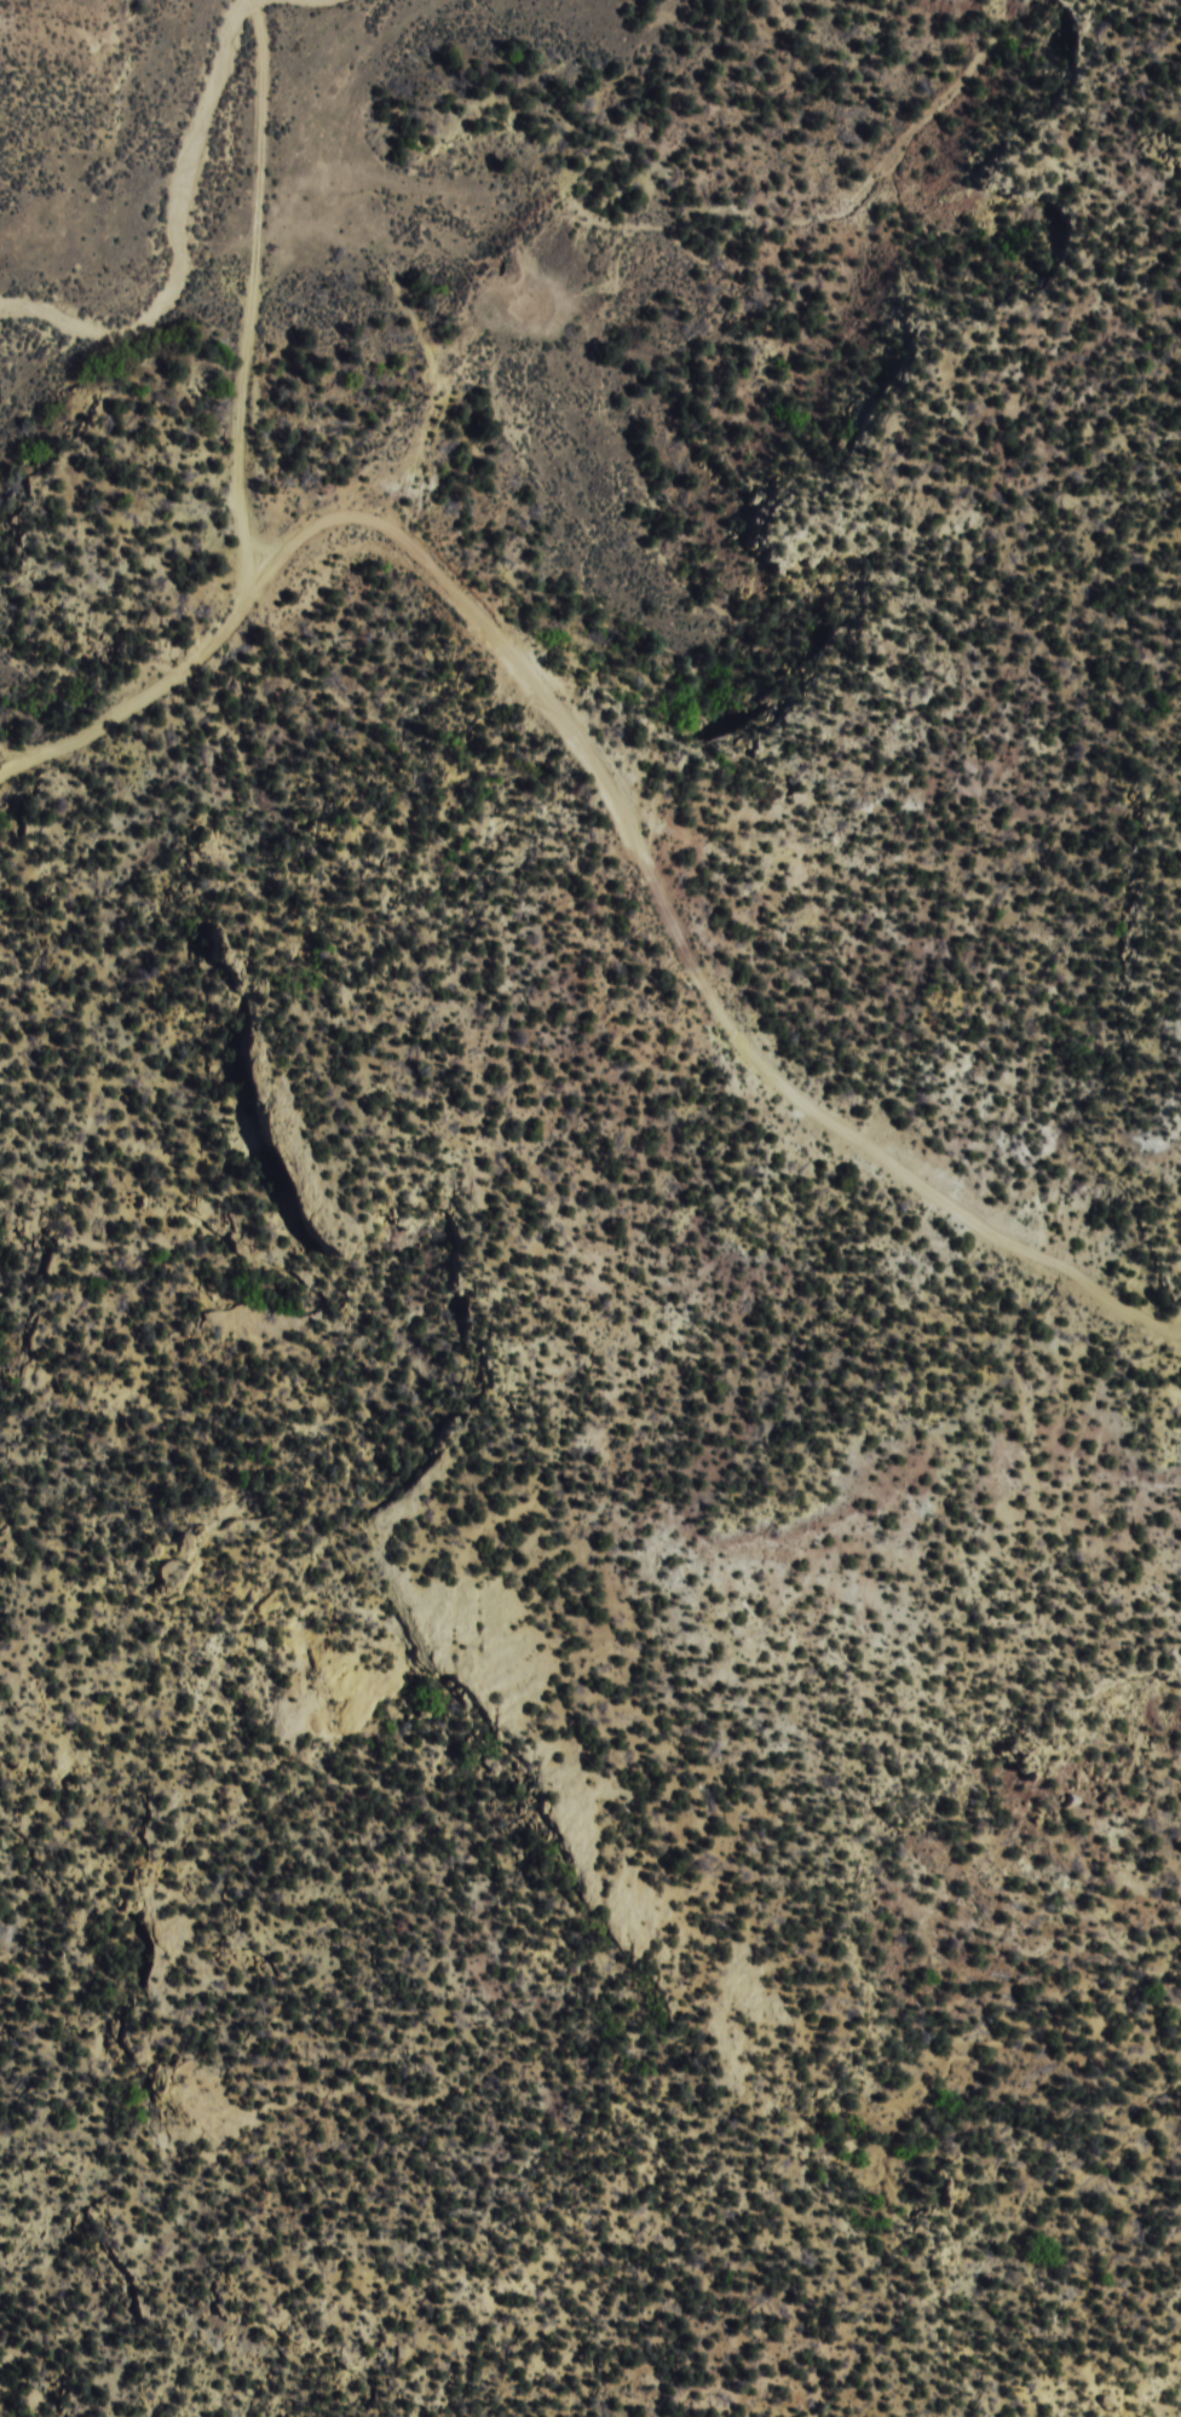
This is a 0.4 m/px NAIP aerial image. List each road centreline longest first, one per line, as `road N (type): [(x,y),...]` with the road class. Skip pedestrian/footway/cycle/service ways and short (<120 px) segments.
road 1 (residential): [(0,788),(83,752),(269,579),(345,553),(434,592),(594,758),(797,1078),(1033,1259),(1111,1290),(1180,1285)]

